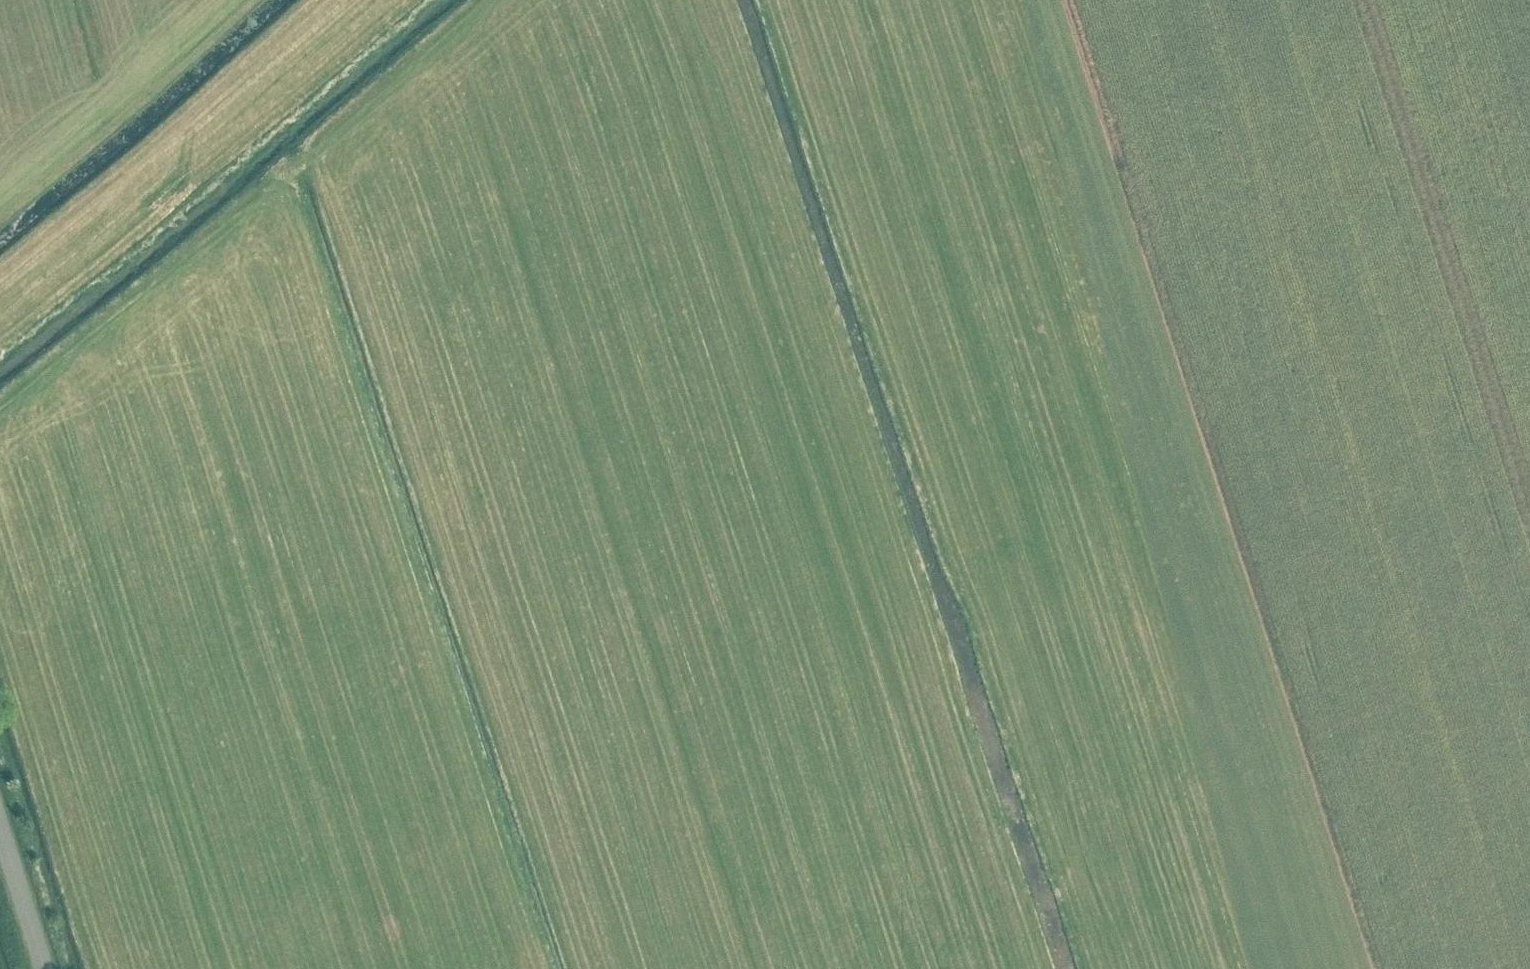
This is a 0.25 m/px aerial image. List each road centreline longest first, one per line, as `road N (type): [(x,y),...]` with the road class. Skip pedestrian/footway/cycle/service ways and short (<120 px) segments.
road 1 (tertiary): [(45,968),(0,828)]

